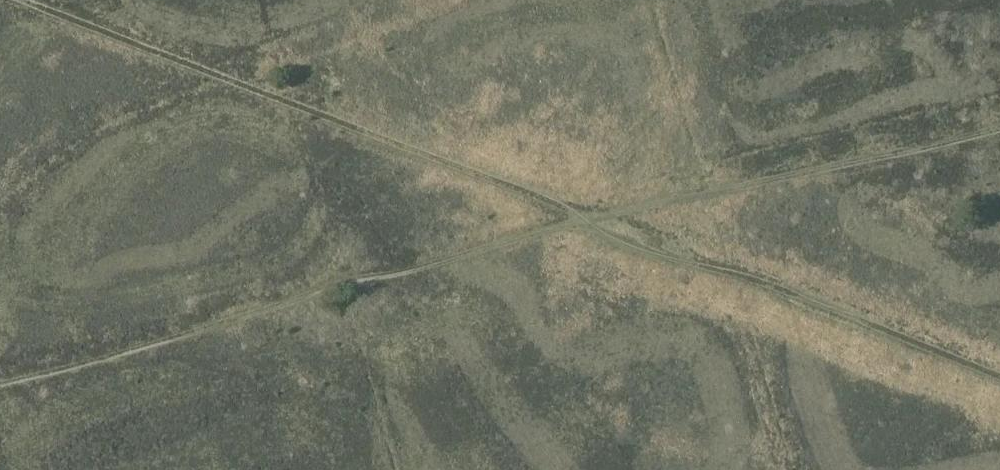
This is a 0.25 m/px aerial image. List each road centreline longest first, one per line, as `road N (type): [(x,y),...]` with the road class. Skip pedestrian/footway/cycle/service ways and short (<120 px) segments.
road 1 (track): [(17,0),(587,216),(690,267),(833,308),(999,379)]
road 2 (track): [(999,130),(873,165),(587,216),(0,385)]

